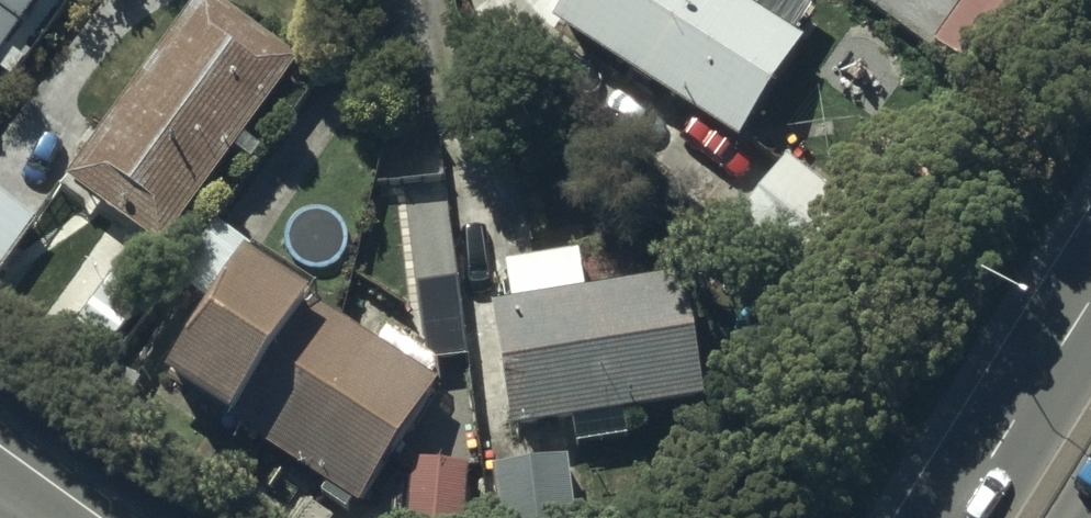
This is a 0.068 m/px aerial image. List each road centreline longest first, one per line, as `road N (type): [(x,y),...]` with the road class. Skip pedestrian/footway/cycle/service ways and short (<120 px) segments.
road 1 (trunk): [(994,517),(1087,421)]

